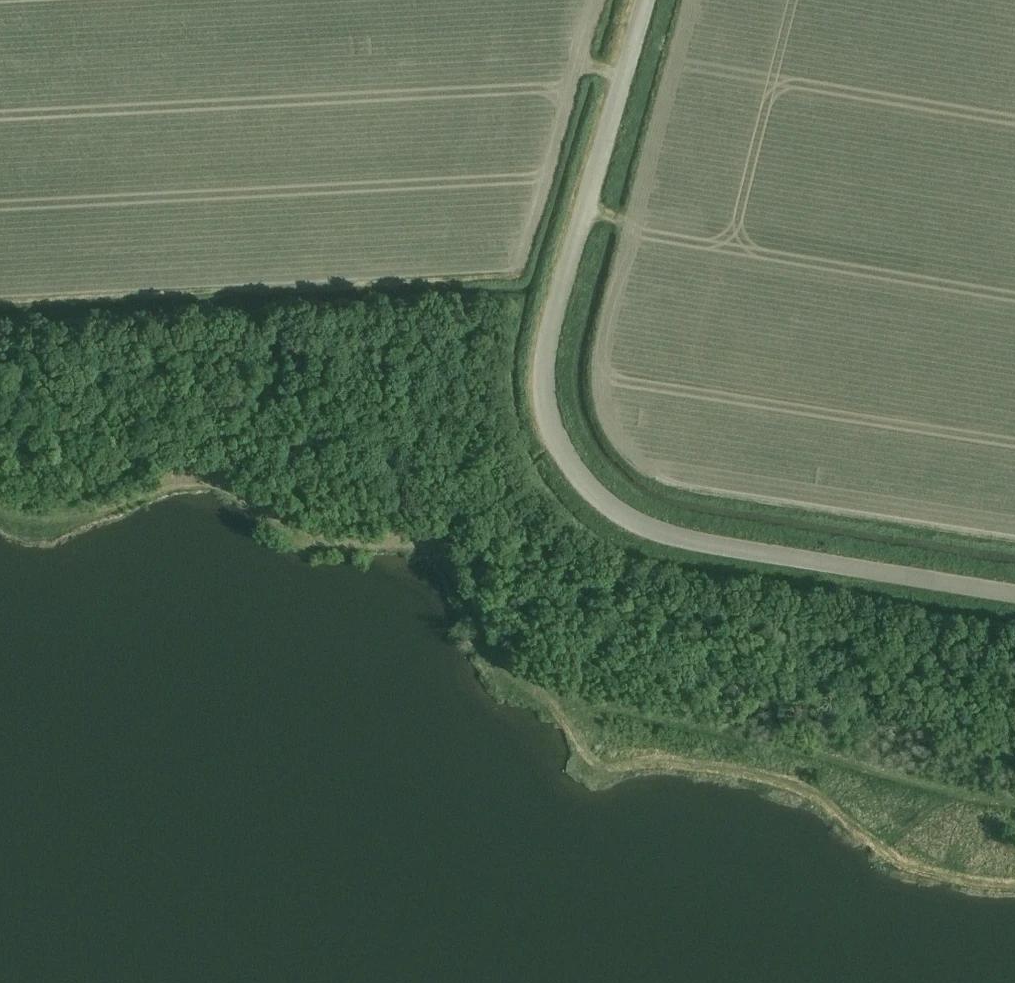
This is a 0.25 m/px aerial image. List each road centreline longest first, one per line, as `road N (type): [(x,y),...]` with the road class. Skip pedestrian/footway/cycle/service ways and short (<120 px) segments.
road 1 (unclassified): [(1014,595),(650,528),(608,505),(560,445),(546,402),(547,343),(645,0)]

